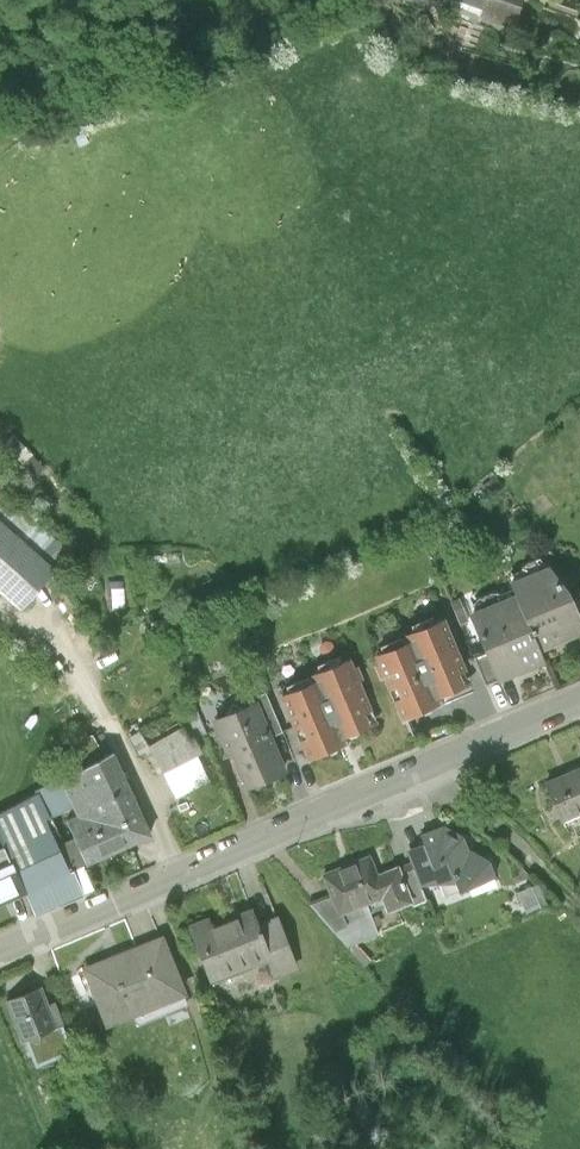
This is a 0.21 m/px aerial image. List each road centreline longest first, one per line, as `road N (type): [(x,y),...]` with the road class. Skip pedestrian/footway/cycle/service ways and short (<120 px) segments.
road 1 (residential): [(0,950),(579,700)]

